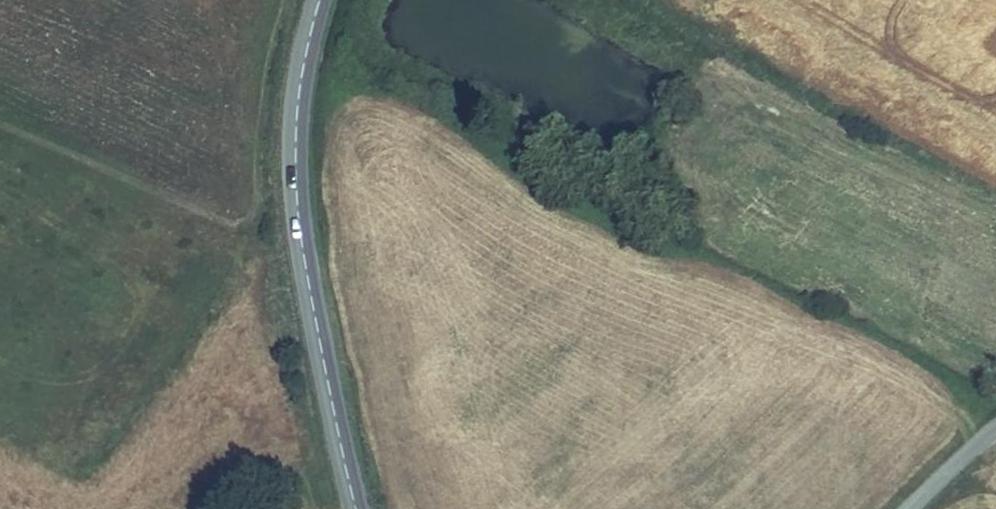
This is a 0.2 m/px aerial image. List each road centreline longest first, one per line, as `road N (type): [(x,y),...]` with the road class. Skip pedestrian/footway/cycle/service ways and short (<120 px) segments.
road 1 (tertiary): [(321,0),(301,83),(298,211),(359,508)]
road 2 (unclassified): [(995,427),(906,508)]

